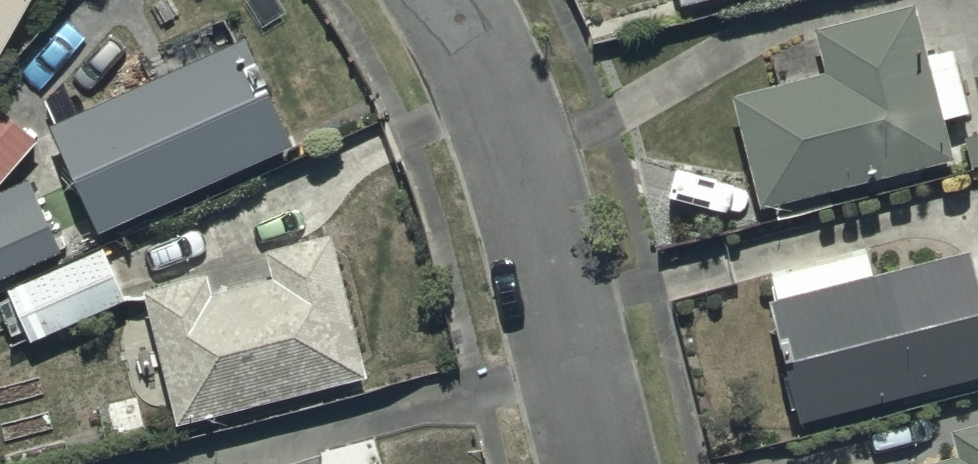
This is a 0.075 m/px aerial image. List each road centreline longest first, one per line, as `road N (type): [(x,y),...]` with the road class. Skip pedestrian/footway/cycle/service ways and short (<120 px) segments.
road 1 (residential): [(455,0),(517,152),(598,463)]

